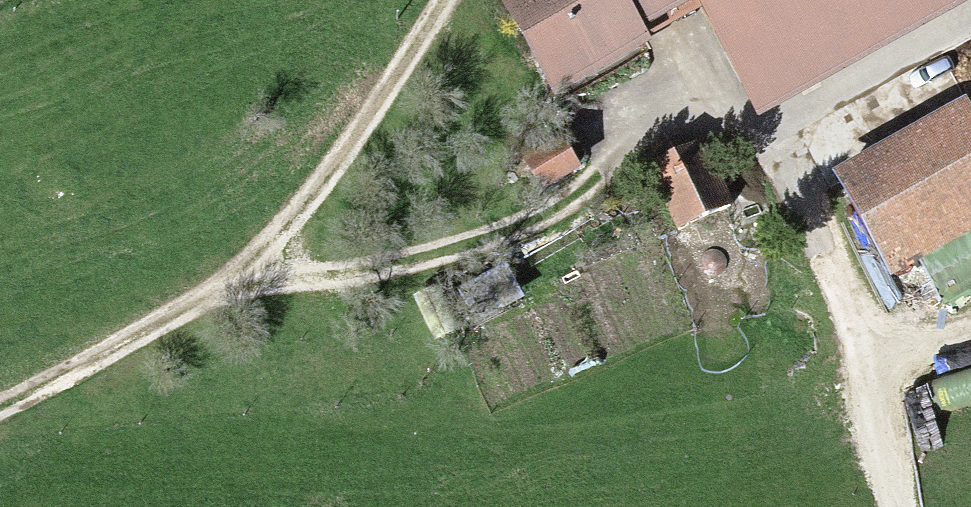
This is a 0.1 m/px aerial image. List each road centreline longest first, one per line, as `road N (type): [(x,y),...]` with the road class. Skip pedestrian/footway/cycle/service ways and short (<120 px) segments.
road 1 (track): [(970,18),(766,136),(896,506)]
road 2 (track): [(766,136),(658,132),(635,139),(570,198),(445,251),(382,267),(240,277)]
road 3 (track): [(240,277),(326,181),(446,0)]
road 4 (track): [(0,405),(240,277)]

